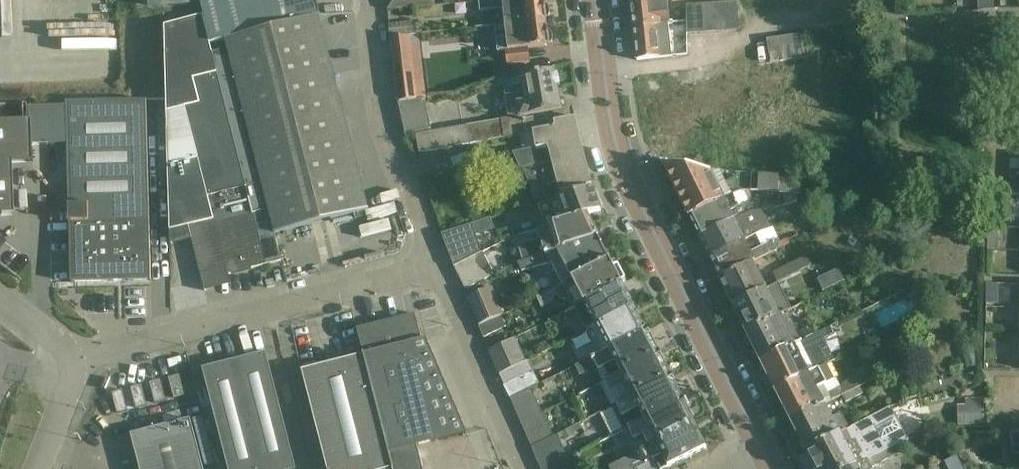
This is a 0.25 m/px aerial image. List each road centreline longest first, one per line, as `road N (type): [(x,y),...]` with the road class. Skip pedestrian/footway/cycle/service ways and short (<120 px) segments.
road 1 (residential): [(774,468),(653,221),(620,135),(599,0)]
road 2 (unclassified): [(81,360),(440,267)]
road 3 (unclassified): [(440,267),(384,117),(371,0)]
road 4 (unclassified): [(522,468),(440,267)]

